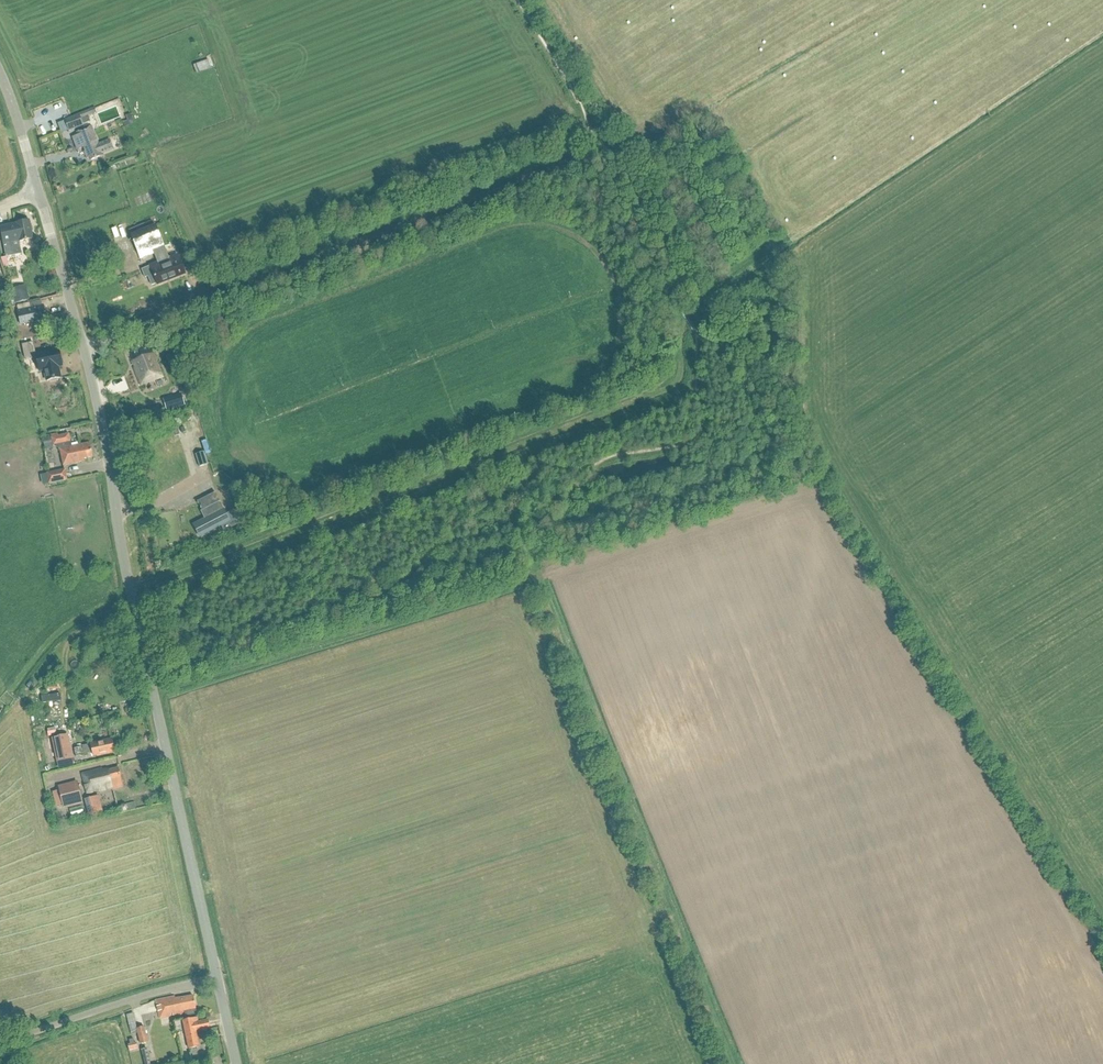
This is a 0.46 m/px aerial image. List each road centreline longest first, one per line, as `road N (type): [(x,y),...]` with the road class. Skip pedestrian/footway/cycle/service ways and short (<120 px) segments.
road 1 (track): [(151,605),(670,399),(685,381),(687,337),(702,315),(807,247)]
road 2 (tertiary): [(217,980),(83,350)]
road 3 (track): [(732,1063),(492,469)]
road 4 (track): [(154,581),(661,387),(675,372),(682,312)]
road 5 (unclassified): [(83,350),(611,151)]
road 6 (track): [(153,695),(556,568)]
road 7 (unclassified): [(0,1044),(217,980)]
road 8 (tertiary): [(83,350),(38,191)]
road 9 (track): [(792,233),(688,304)]
road 10 (tertiary): [(38,191),(0,75)]

